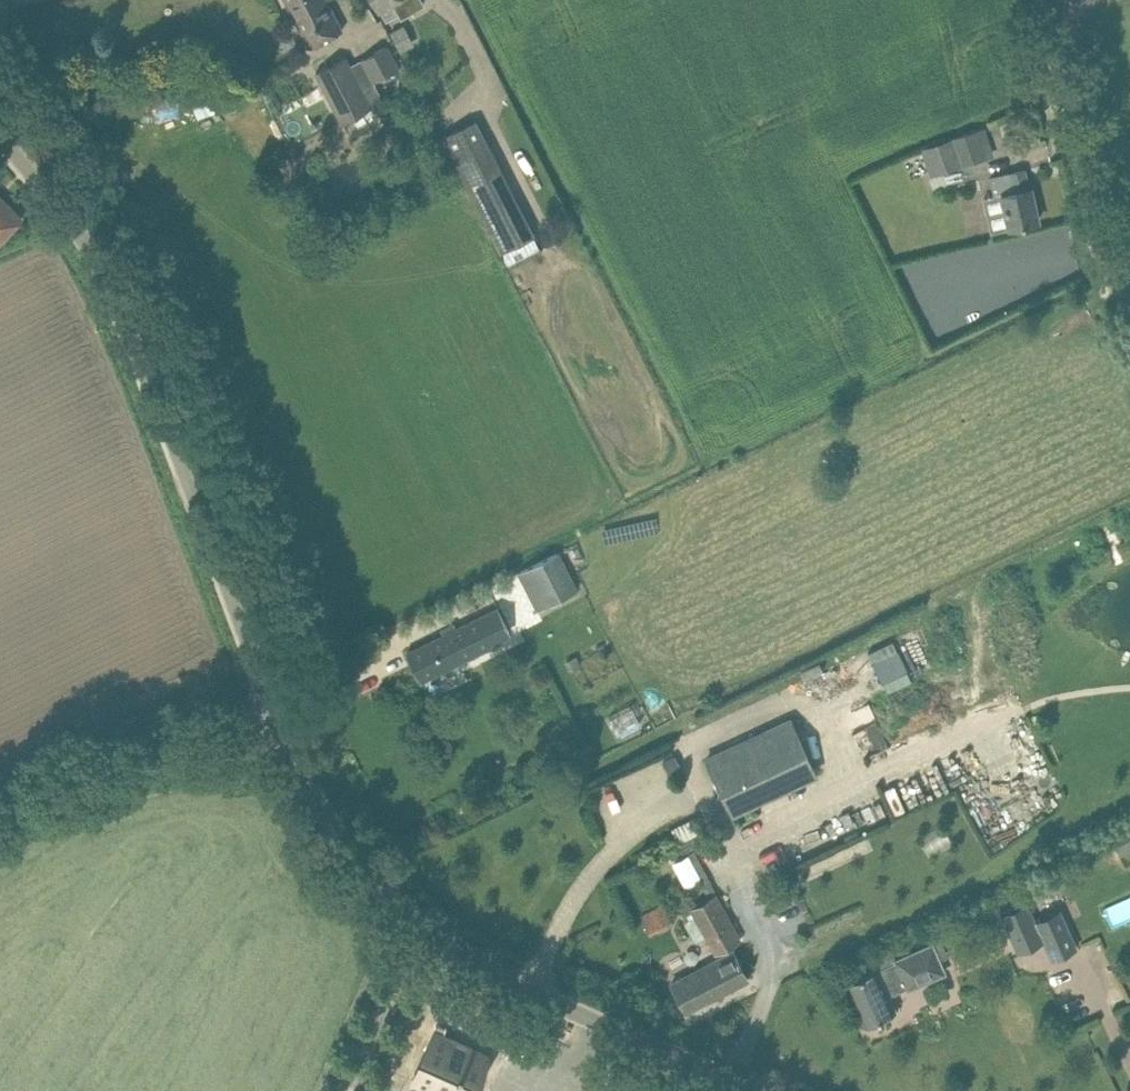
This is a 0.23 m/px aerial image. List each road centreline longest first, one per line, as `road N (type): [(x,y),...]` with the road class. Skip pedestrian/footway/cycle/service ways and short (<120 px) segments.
road 1 (unclassified): [(276,726),(107,283),(65,211),(0,135)]
road 2 (unclassified): [(761,1090),(553,1002),(408,910),(337,830),(276,726)]
road 3 (unclassified): [(0,821),(82,778),(276,726)]

